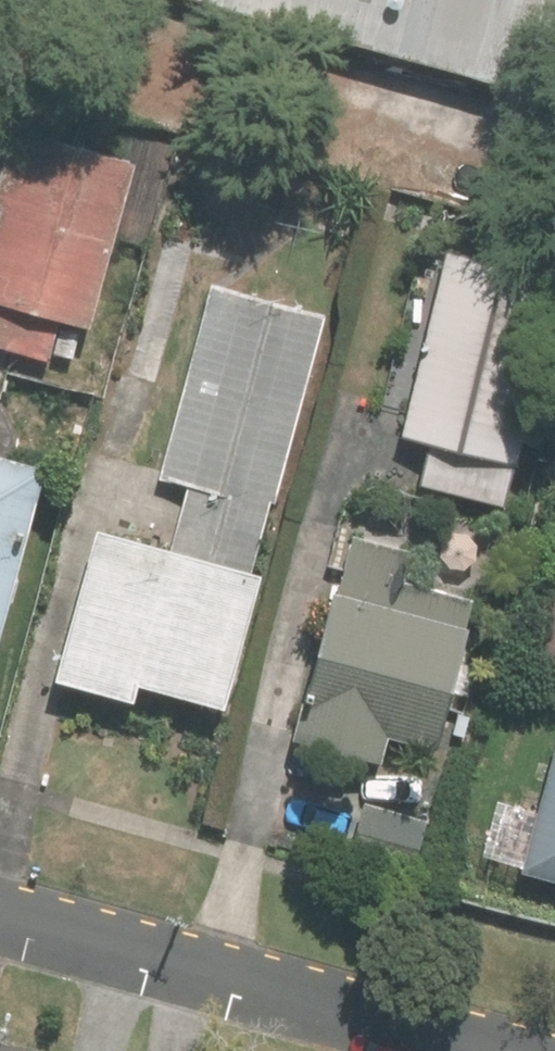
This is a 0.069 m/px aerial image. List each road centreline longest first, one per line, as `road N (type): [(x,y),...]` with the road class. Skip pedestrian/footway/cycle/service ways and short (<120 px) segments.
road 1 (residential): [(486,1050),(0,915)]

